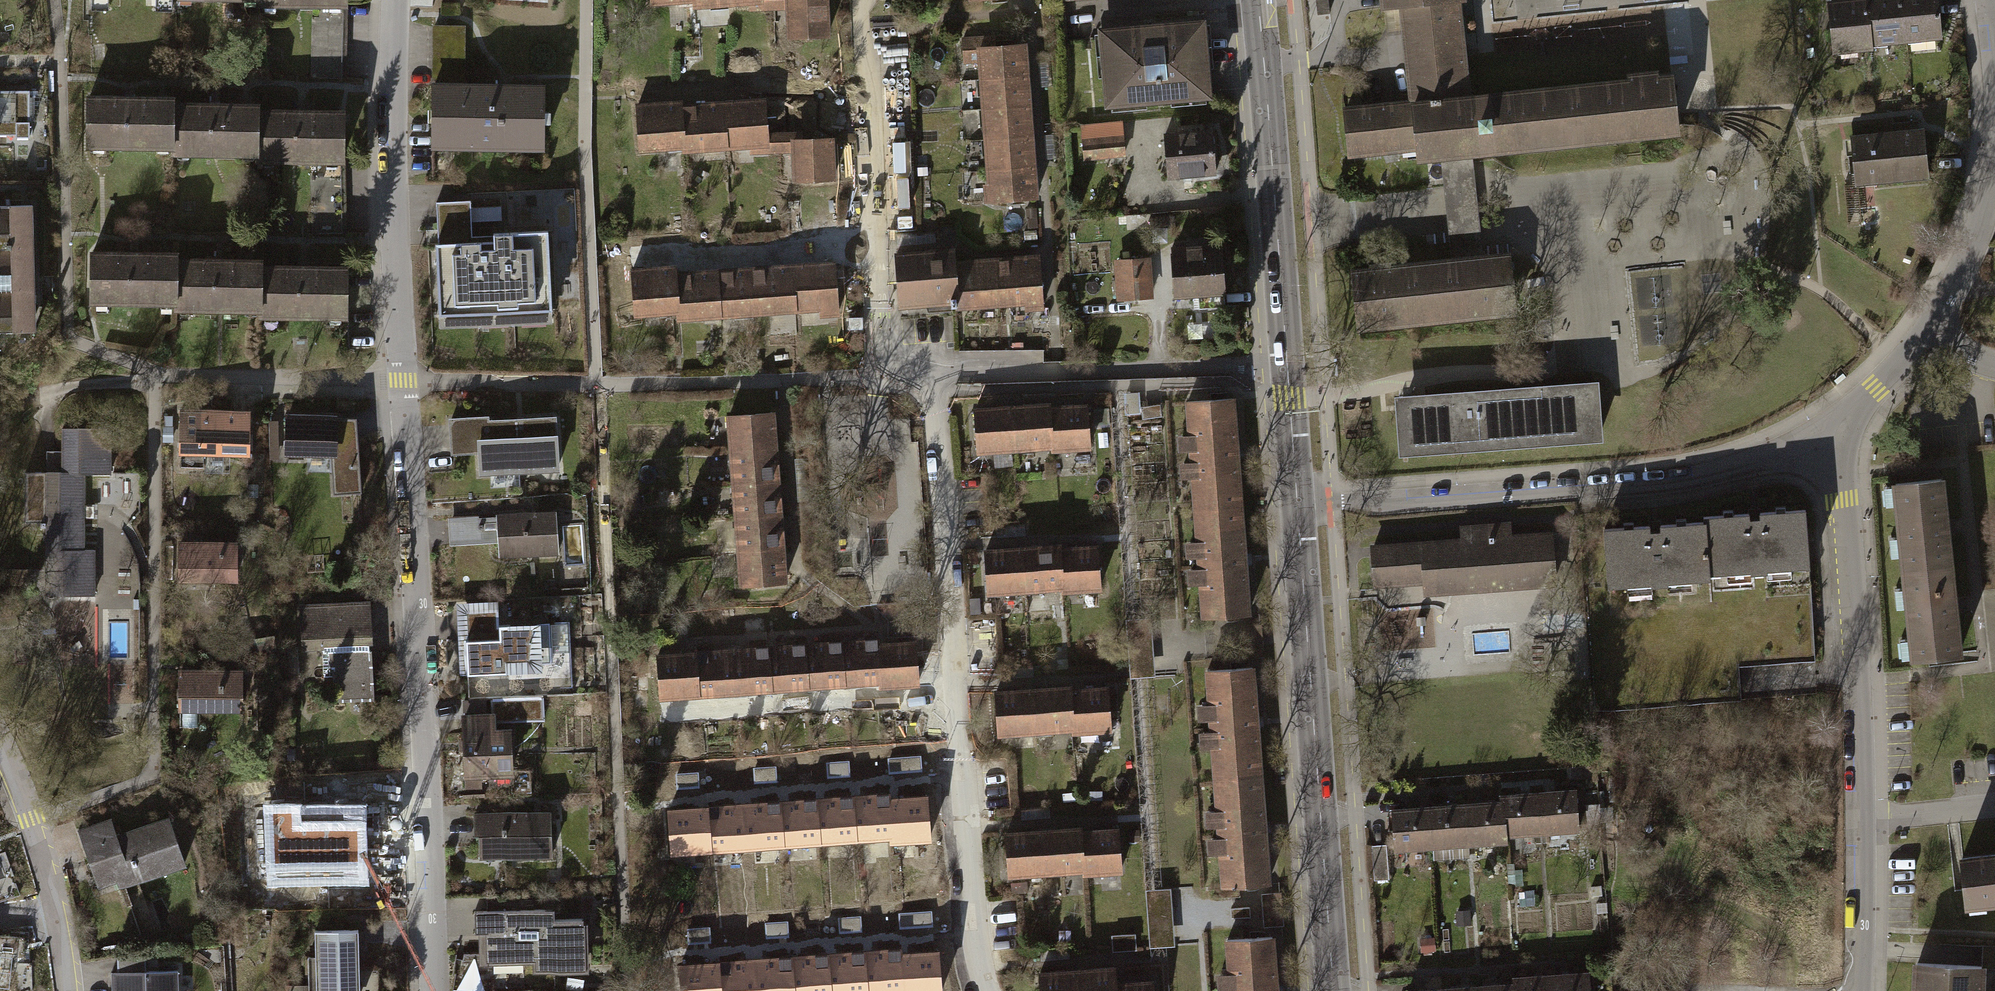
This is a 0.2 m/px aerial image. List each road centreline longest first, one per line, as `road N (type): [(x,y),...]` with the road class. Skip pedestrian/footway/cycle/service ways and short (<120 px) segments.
road 1 (residential): [(863,0),(877,347),(932,403),(988,990)]
road 2 (residential): [(426,990),(395,196),(400,0)]
road 3 (residential): [(1861,990),(1861,737),(1832,424)]
road 4 (residential): [(1832,424),(1768,457),(1676,481),(1297,507)]
road 5 (secondary): [(1297,507),(1257,0)]
road 6 (secondary): [(1333,990),(1297,507)]
road 7 (residential): [(69,990),(33,822),(0,760)]
road 8 (residential): [(1929,329),(1974,245),(1994,161)]
road 9 (residential): [(1832,424),(1929,329)]

